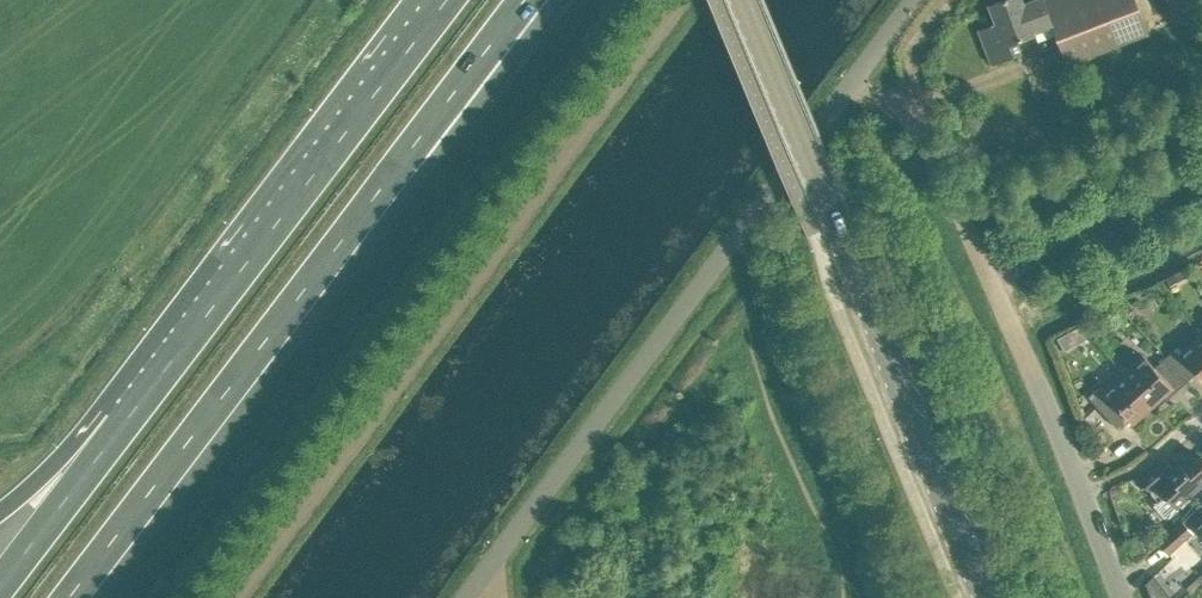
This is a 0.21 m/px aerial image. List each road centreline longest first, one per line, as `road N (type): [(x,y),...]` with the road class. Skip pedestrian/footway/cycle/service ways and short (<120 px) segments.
road 1 (motorway): [(68,597),(525,0)]
road 2 (track): [(683,0),(236,597)]
road 3 (tertiary): [(985,597),(744,0)]
road 4 (motorway): [(446,0),(121,424)]
road 5 (residential): [(917,123),(1003,303),(1121,597)]
road 6 (motorway): [(121,424),(0,582)]
road 7 (motorway): [(121,424),(0,509)]

